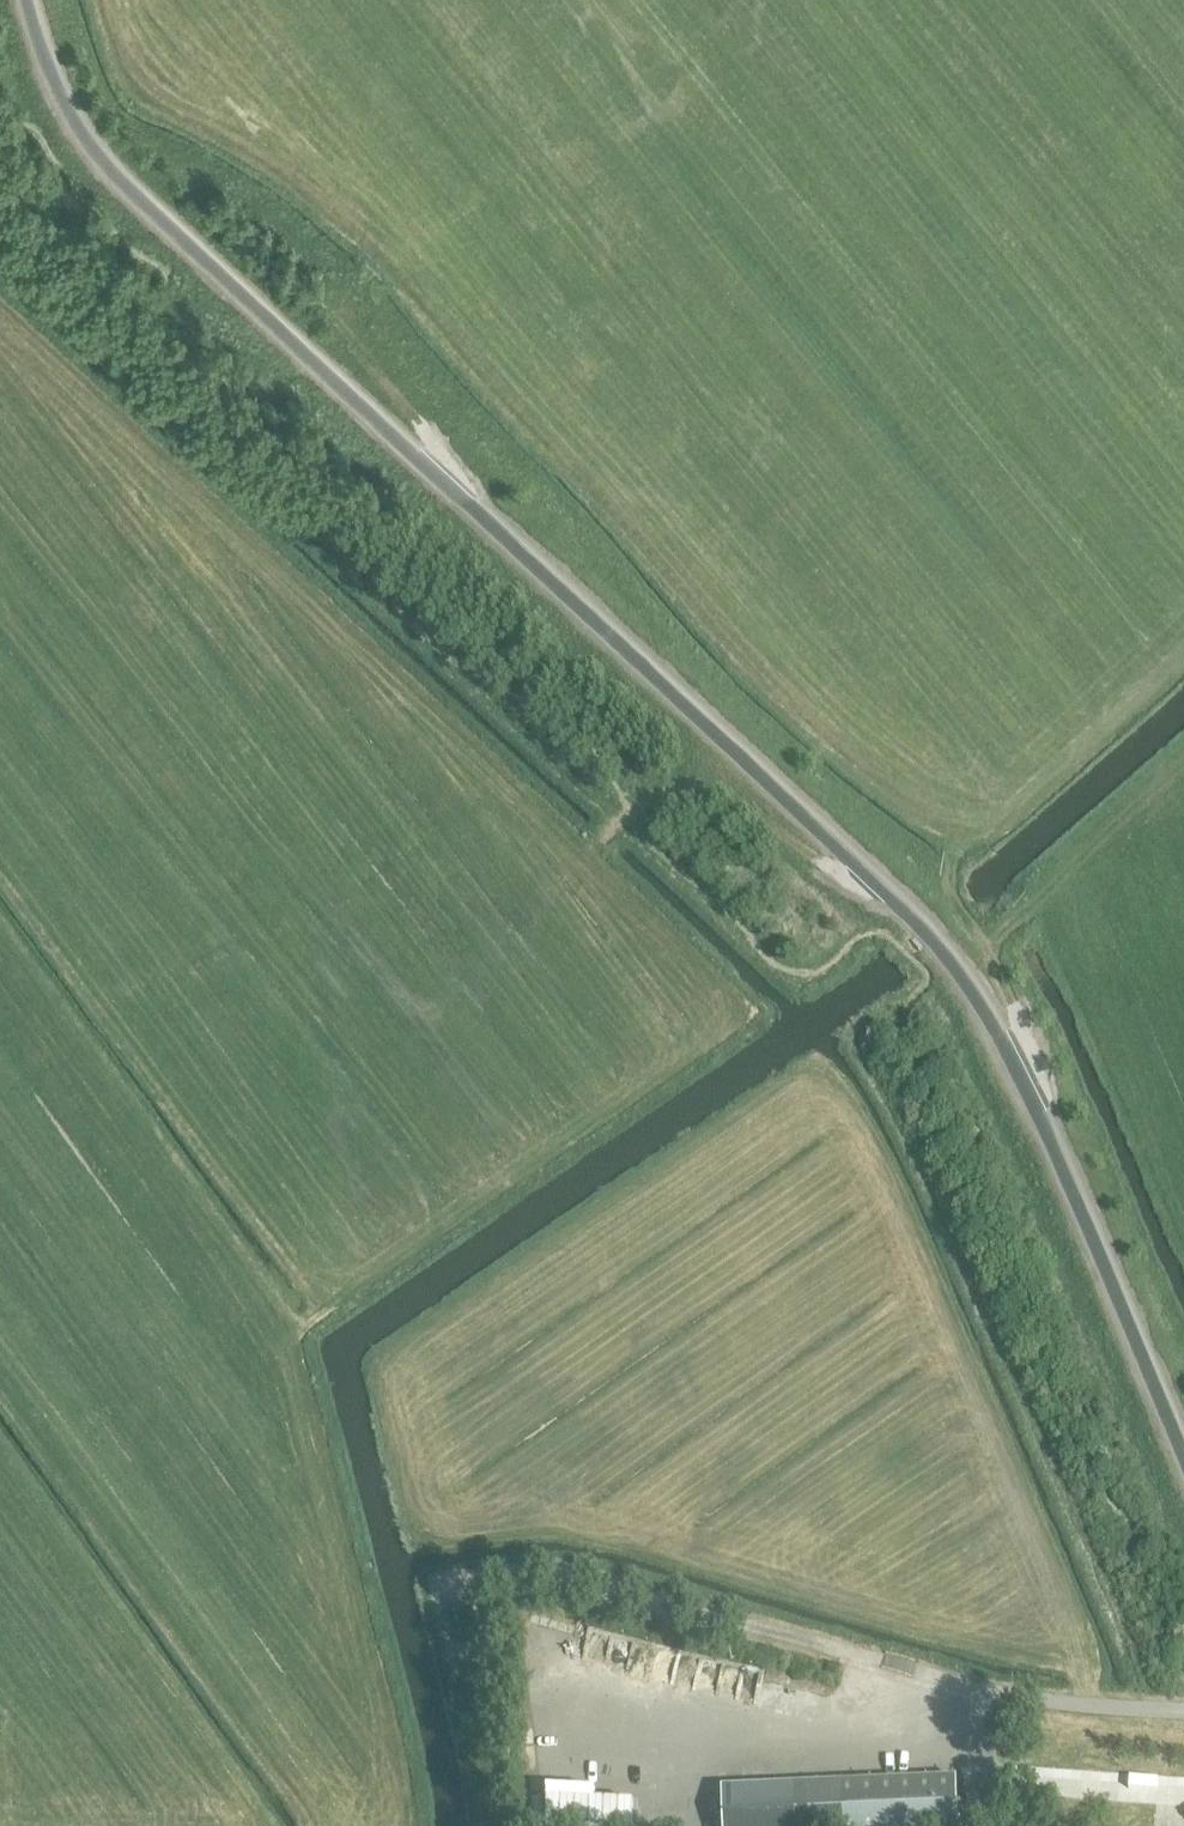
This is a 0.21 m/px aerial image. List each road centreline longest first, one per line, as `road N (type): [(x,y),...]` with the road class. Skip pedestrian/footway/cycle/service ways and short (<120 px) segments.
road 1 (unclassified): [(1183,1454),(1020,1073),(974,995),(875,884),(152,205),(79,118),(26,0)]
road 2 (track): [(369,276),(354,306),(356,334),(523,554)]

